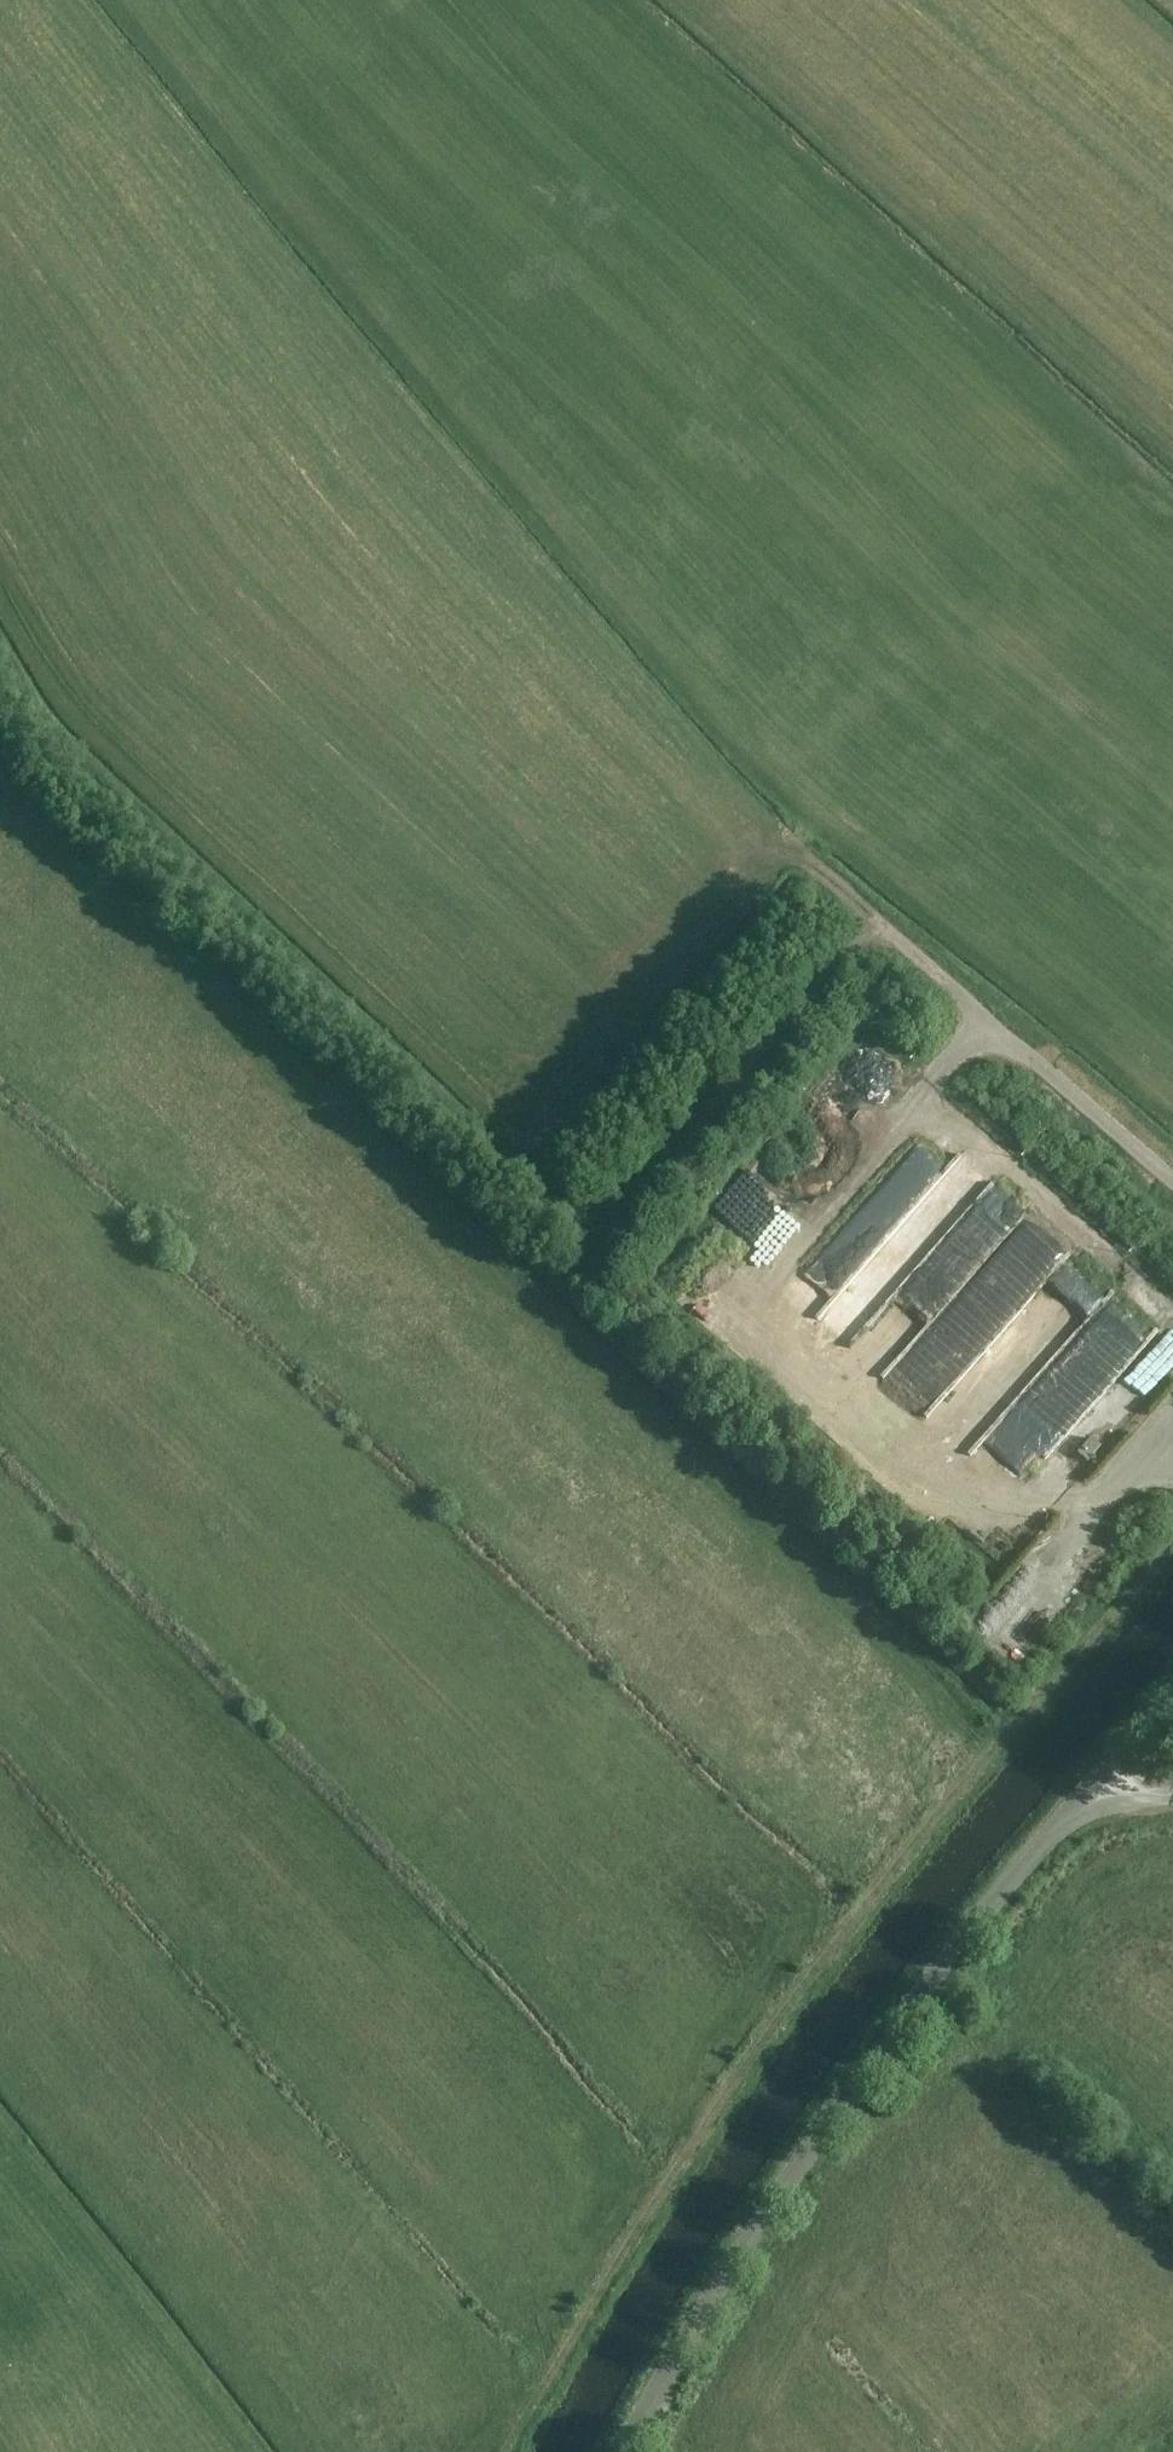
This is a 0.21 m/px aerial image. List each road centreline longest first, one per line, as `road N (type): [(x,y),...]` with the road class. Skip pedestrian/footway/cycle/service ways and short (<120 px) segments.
road 1 (unclassified): [(624,2451),(848,2093),(958,1942),(1172,1692)]

